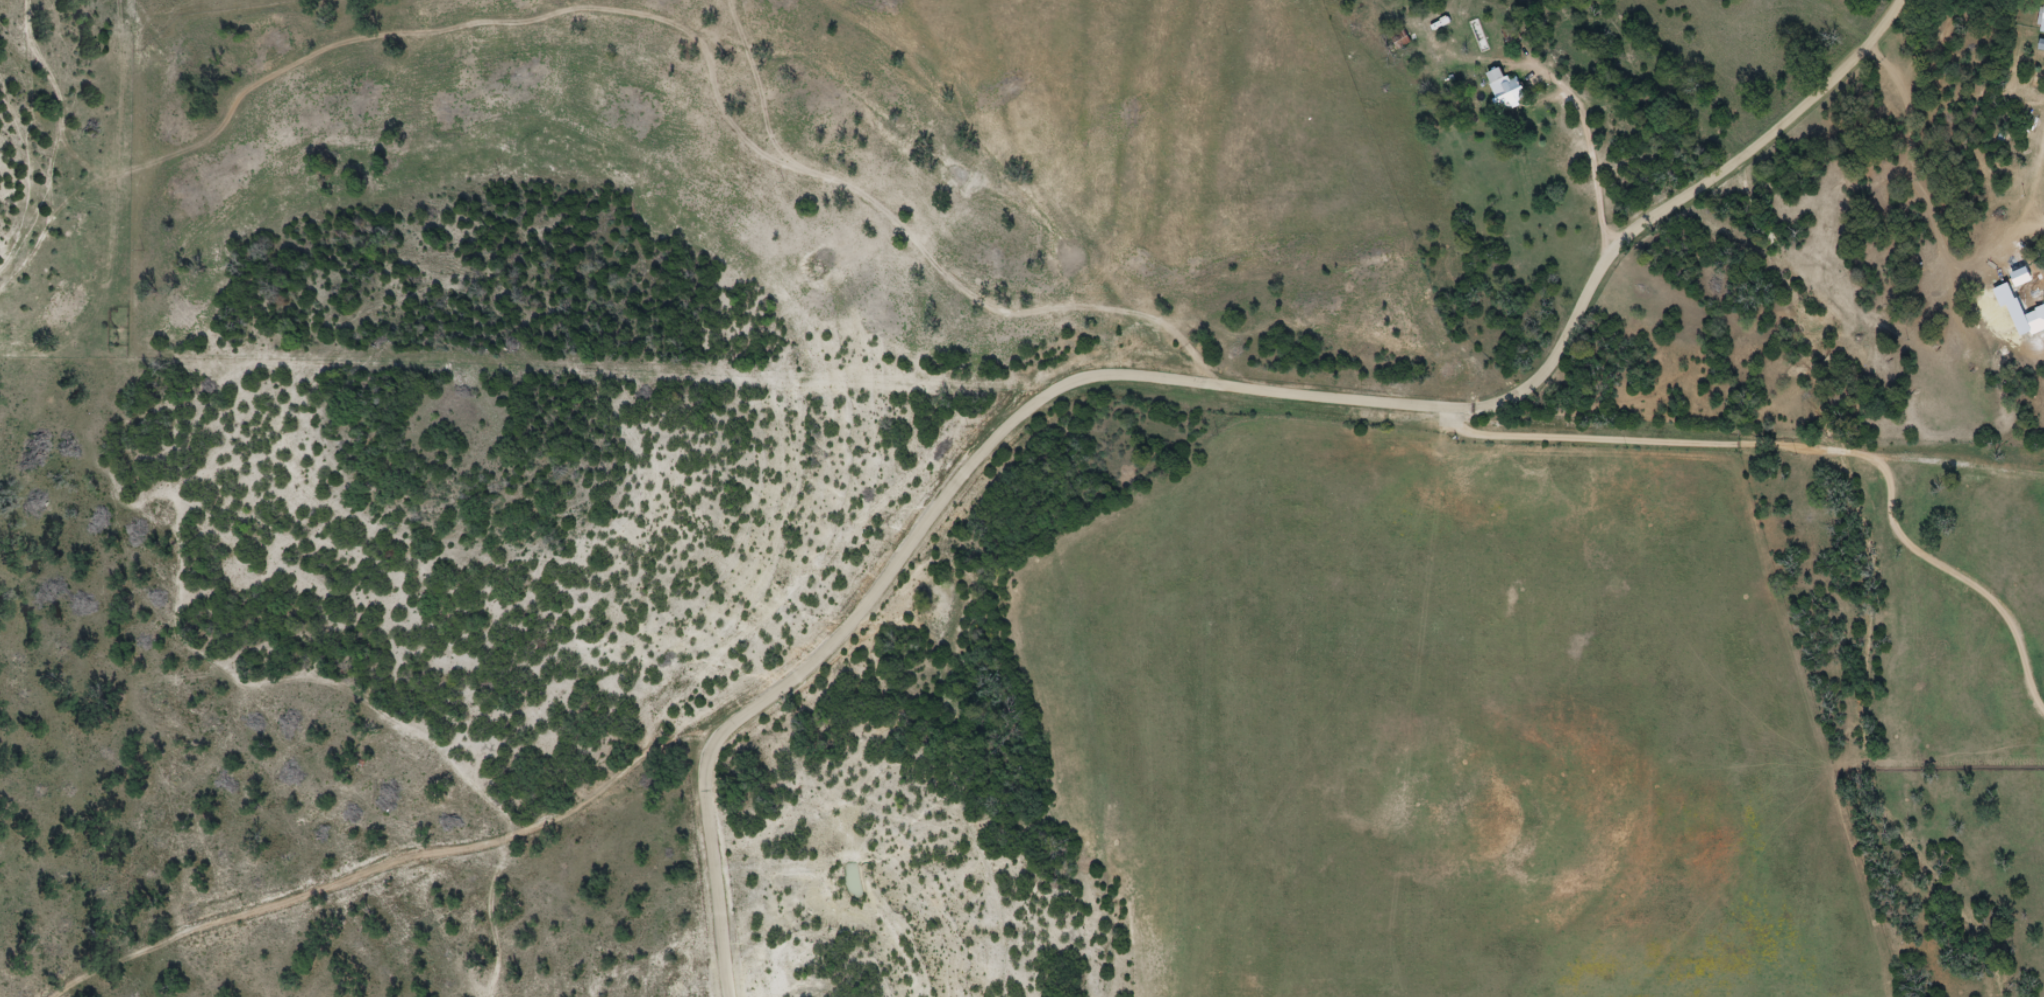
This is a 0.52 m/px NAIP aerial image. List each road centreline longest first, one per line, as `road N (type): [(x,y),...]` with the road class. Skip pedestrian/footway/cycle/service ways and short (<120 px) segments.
road 1 (residential): [(1520,385),(2043,408)]

